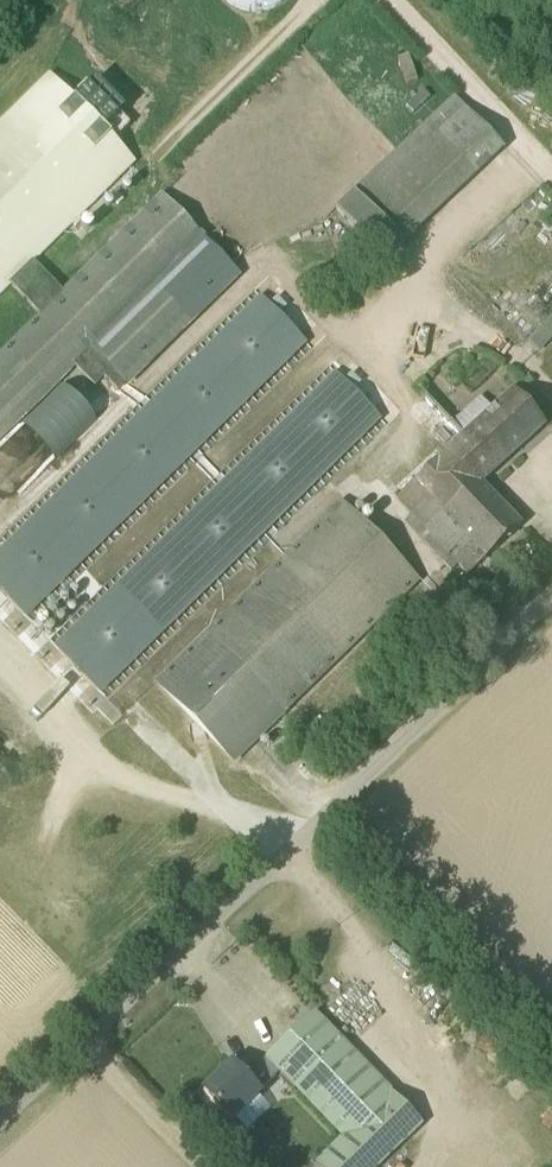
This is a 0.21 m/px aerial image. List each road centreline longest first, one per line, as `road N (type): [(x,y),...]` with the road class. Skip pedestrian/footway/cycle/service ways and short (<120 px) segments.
road 1 (unclassified): [(0,1103),(551,582)]

